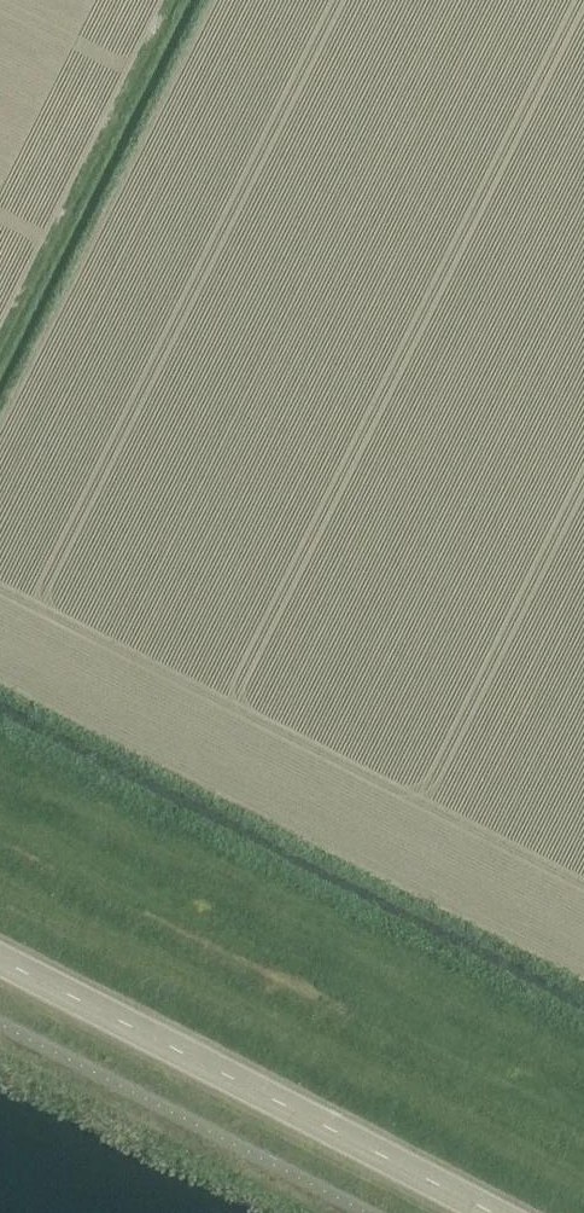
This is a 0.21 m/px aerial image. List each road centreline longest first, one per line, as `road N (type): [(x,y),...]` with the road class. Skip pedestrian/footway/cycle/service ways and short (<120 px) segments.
road 1 (tertiary): [(471,1212),(0,967)]

